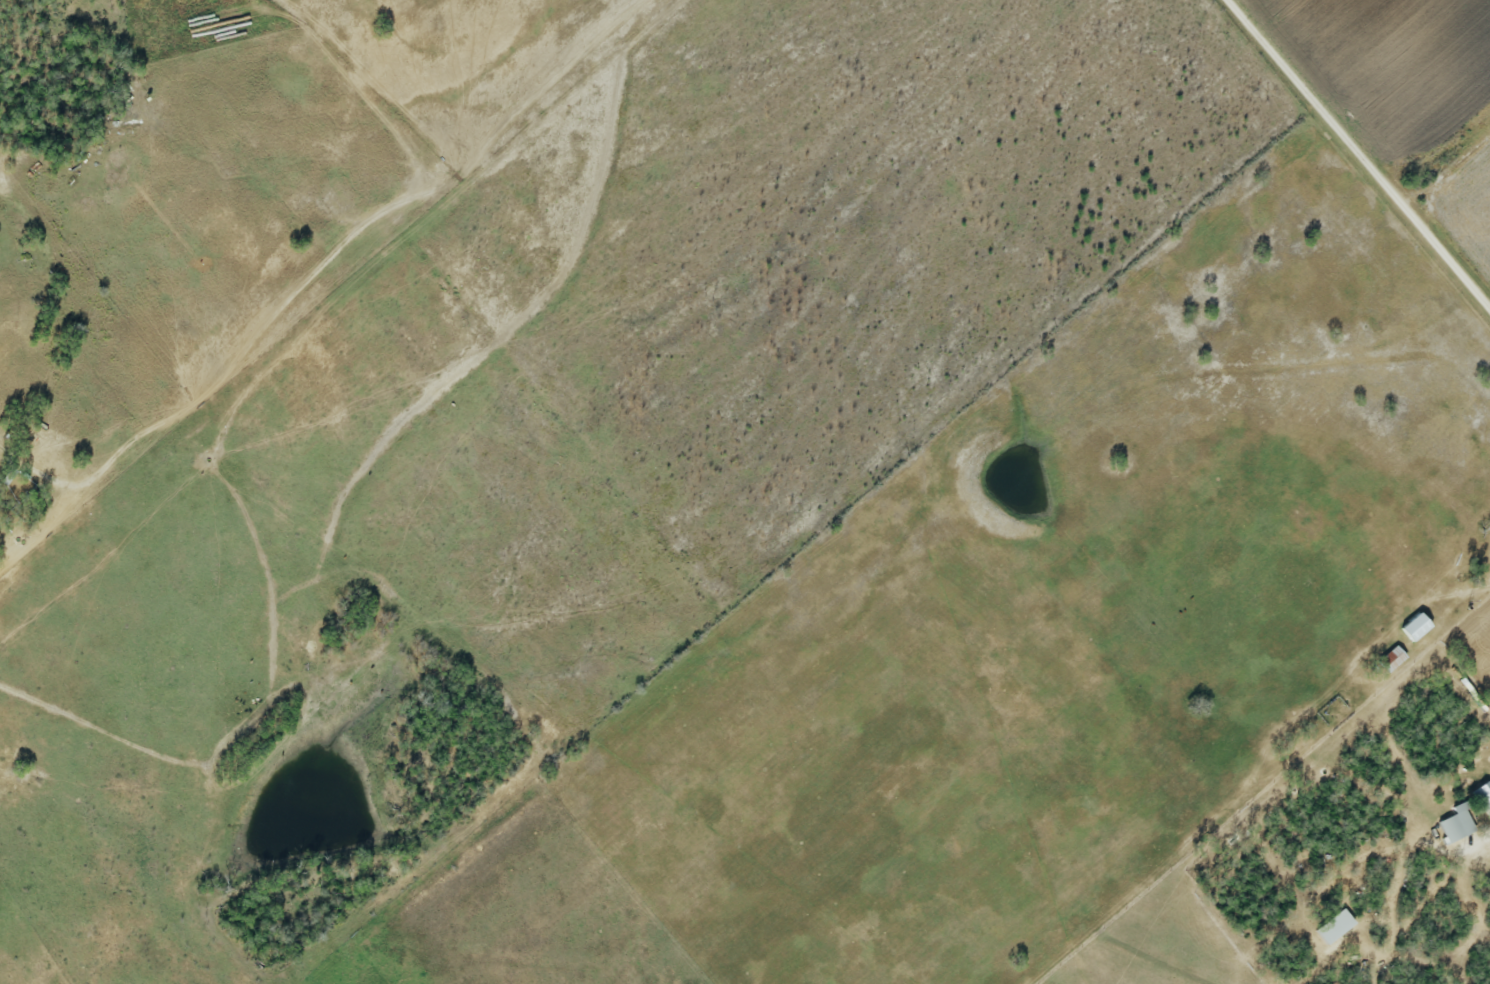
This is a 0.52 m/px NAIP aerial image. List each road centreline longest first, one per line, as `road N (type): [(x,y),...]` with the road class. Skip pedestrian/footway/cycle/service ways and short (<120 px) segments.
road 1 (residential): [(1489,312),(1226,0)]

